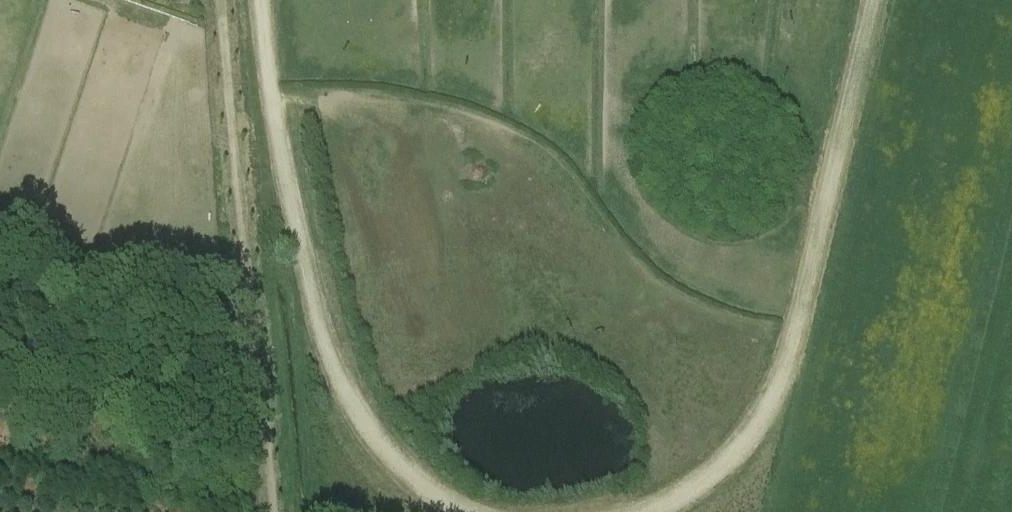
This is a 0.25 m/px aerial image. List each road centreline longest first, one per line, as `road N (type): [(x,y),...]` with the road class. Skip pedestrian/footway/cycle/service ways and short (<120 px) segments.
road 1 (track): [(644,511),(716,469),(781,386),(875,0)]
road 2 (track): [(261,0),(275,121),(326,344),(370,431),(410,474),(464,511)]

